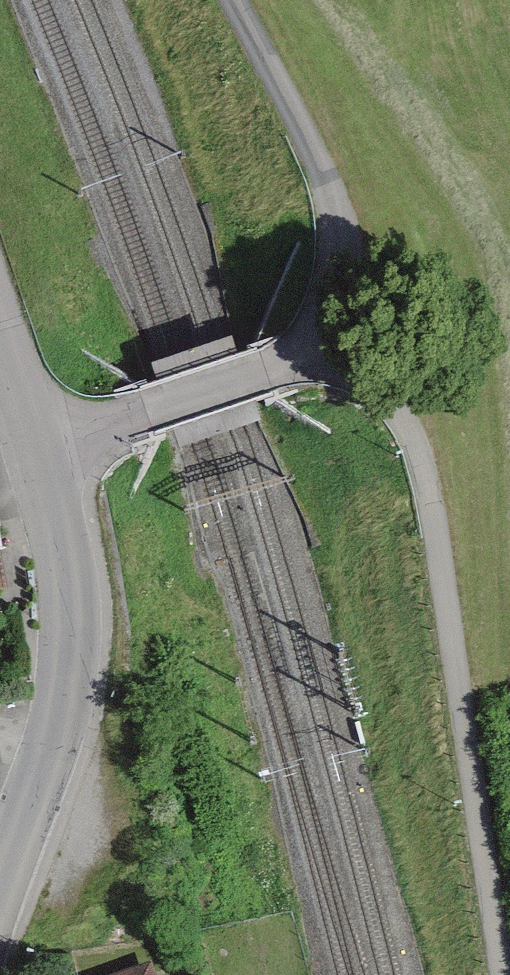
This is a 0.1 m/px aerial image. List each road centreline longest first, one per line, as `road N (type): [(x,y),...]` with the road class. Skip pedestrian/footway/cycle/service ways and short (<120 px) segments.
road 1 (residential): [(504,974),(427,476),(396,397),(359,338),(264,369)]
road 2 (unclassified): [(27,444),(75,584),(72,678),(0,891)]
road 3 (track): [(359,338),(333,198),(250,0)]
road 4 (unclassified): [(146,411),(264,369)]
road 5 (unclassified): [(146,411),(27,444)]

